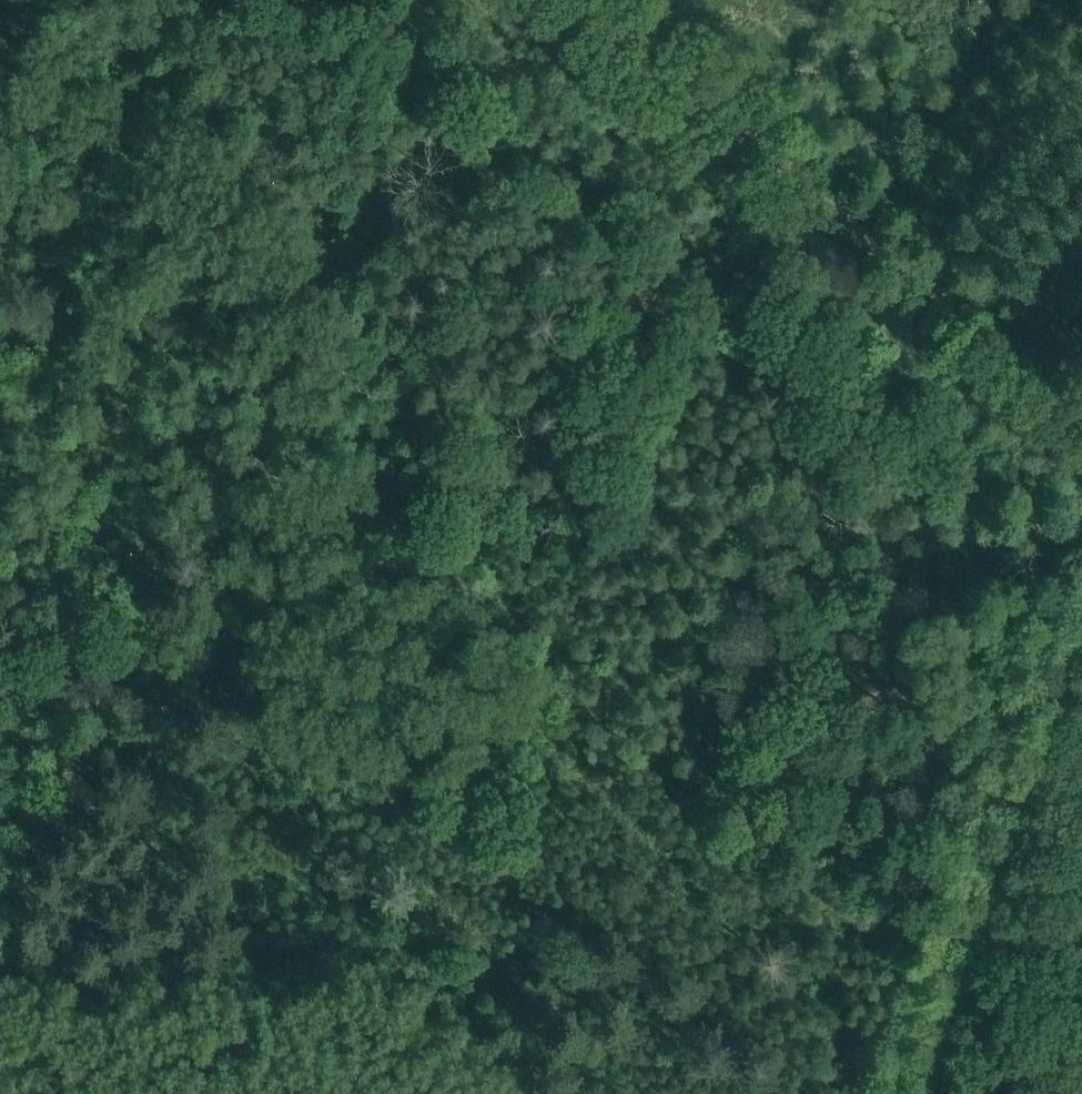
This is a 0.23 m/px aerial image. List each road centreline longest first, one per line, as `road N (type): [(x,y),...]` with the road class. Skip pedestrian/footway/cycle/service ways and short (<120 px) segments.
road 1 (track): [(582,0),(1081,420)]
road 2 (track): [(911,986),(1064,533),(1081,505)]

